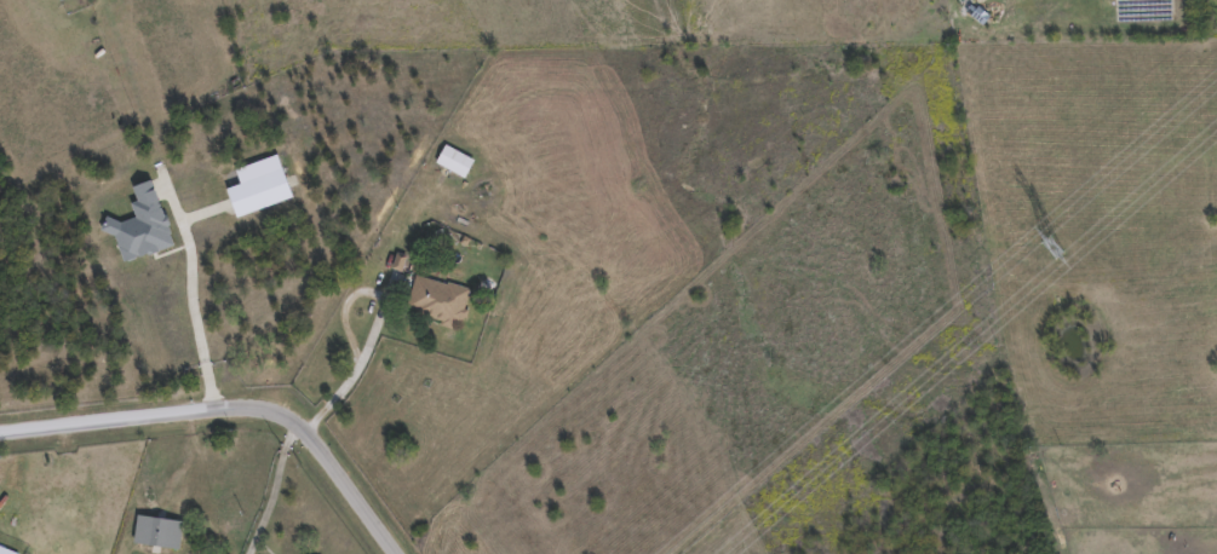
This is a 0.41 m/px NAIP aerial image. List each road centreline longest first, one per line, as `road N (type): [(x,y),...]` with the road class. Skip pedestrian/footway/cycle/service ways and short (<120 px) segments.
road 1 (residential): [(0,435),(263,412),(320,451),(393,553)]

